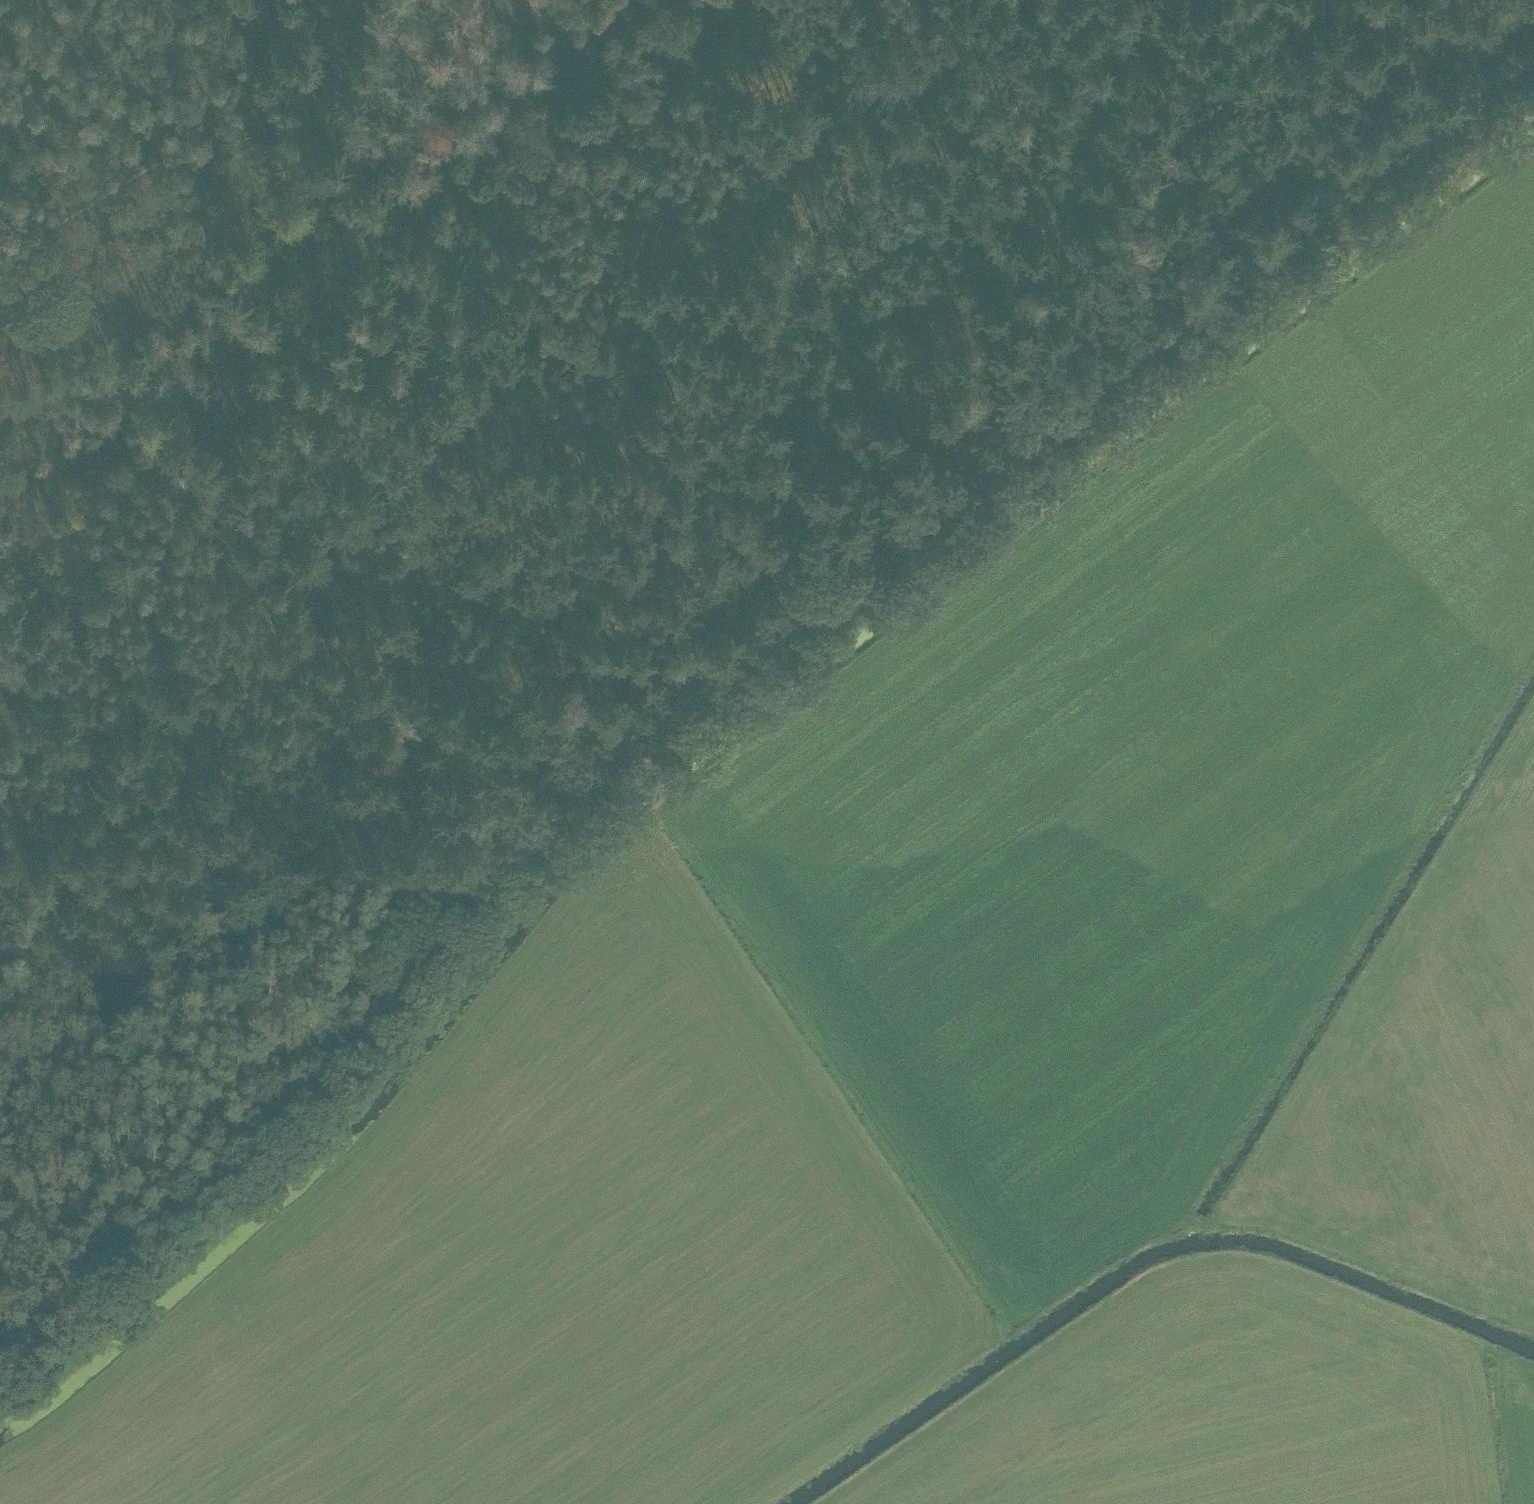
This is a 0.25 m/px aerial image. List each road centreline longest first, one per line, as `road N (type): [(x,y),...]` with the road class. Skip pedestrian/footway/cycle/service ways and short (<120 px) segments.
road 1 (track): [(1533,66),(581,772),(239,1156),(163,1227),(0,1356)]

